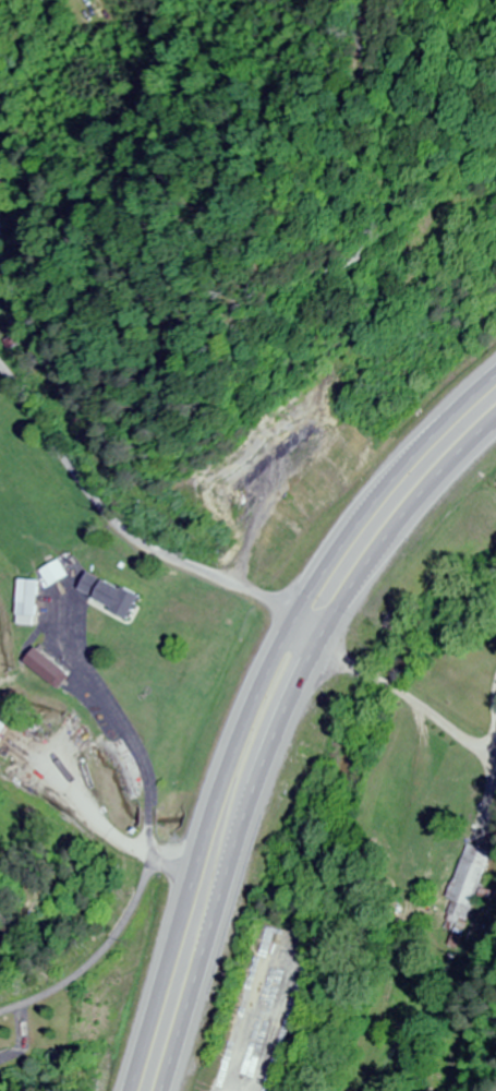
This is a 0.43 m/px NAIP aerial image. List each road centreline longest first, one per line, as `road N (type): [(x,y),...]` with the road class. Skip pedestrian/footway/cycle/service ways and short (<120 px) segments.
road 1 (trunk): [(495,374),(389,480),(276,651),(218,793),(126,1090)]
road 2 (trunk): [(167,1090),(262,789),(309,680),(401,530),(495,426)]
road 3 (residential): [(332,635),(164,552),(114,518),(0,364)]

